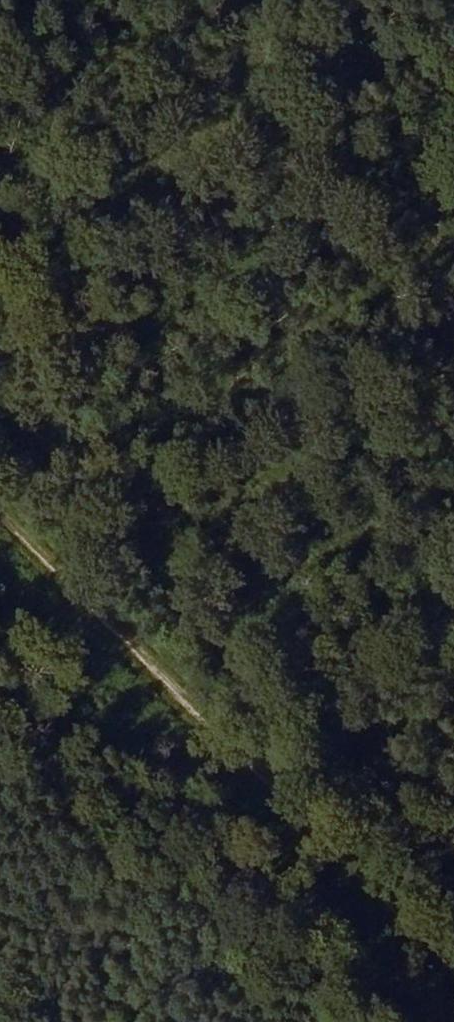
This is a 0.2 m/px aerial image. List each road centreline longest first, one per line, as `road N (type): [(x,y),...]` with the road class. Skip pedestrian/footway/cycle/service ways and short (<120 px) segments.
road 1 (track): [(0,506),(453,964)]

